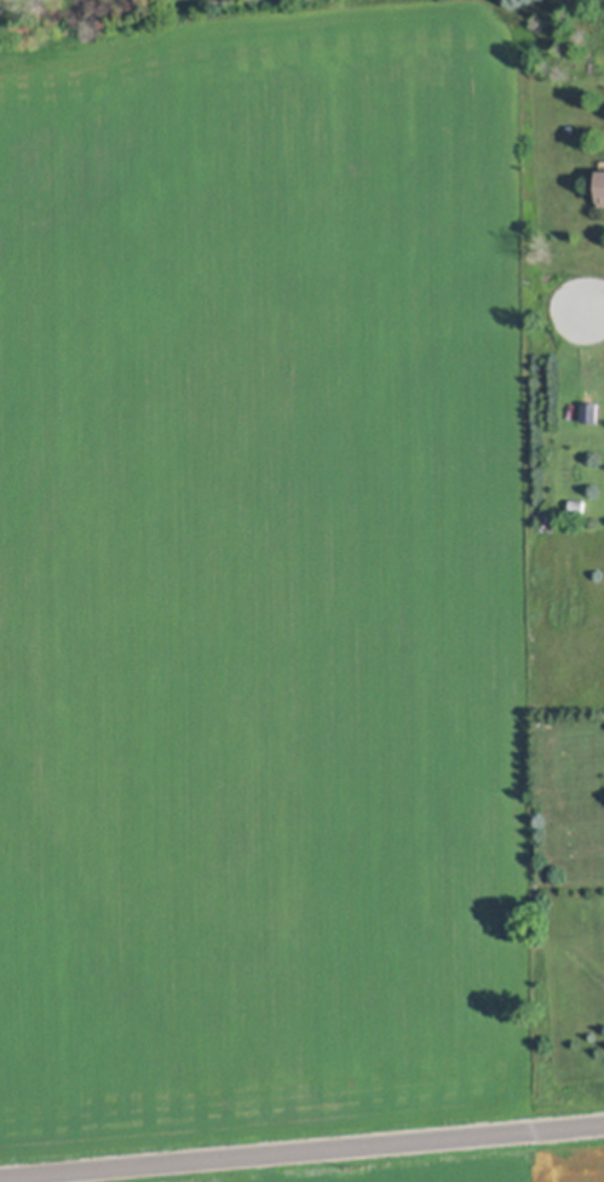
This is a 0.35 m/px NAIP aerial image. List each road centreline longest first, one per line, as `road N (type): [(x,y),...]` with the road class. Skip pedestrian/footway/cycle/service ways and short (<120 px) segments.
road 1 (residential): [(0,1172),(603,1121)]

